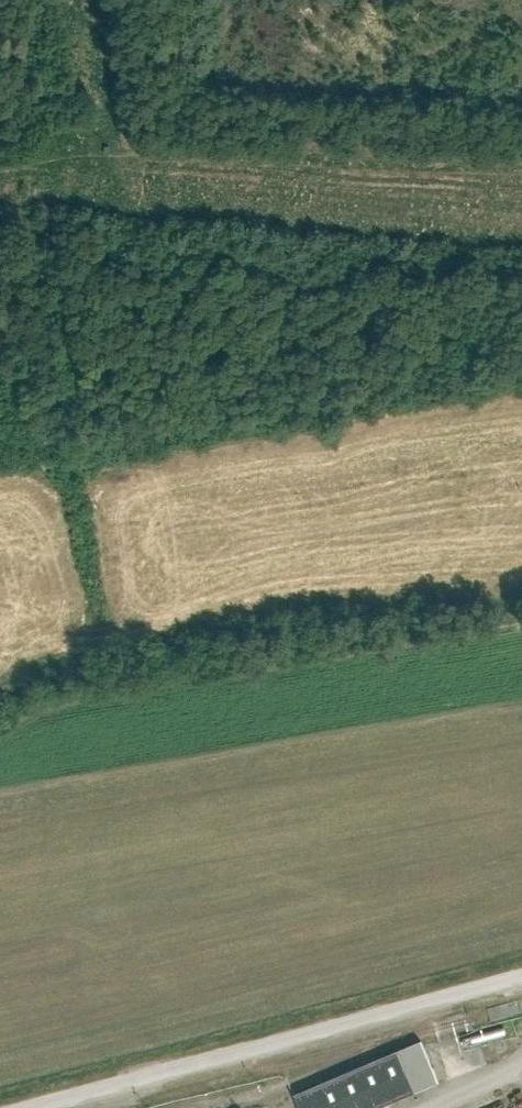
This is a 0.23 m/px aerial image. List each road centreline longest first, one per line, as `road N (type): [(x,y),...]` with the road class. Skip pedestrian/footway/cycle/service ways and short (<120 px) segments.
road 1 (unclassified): [(521,980),(0,1101)]

